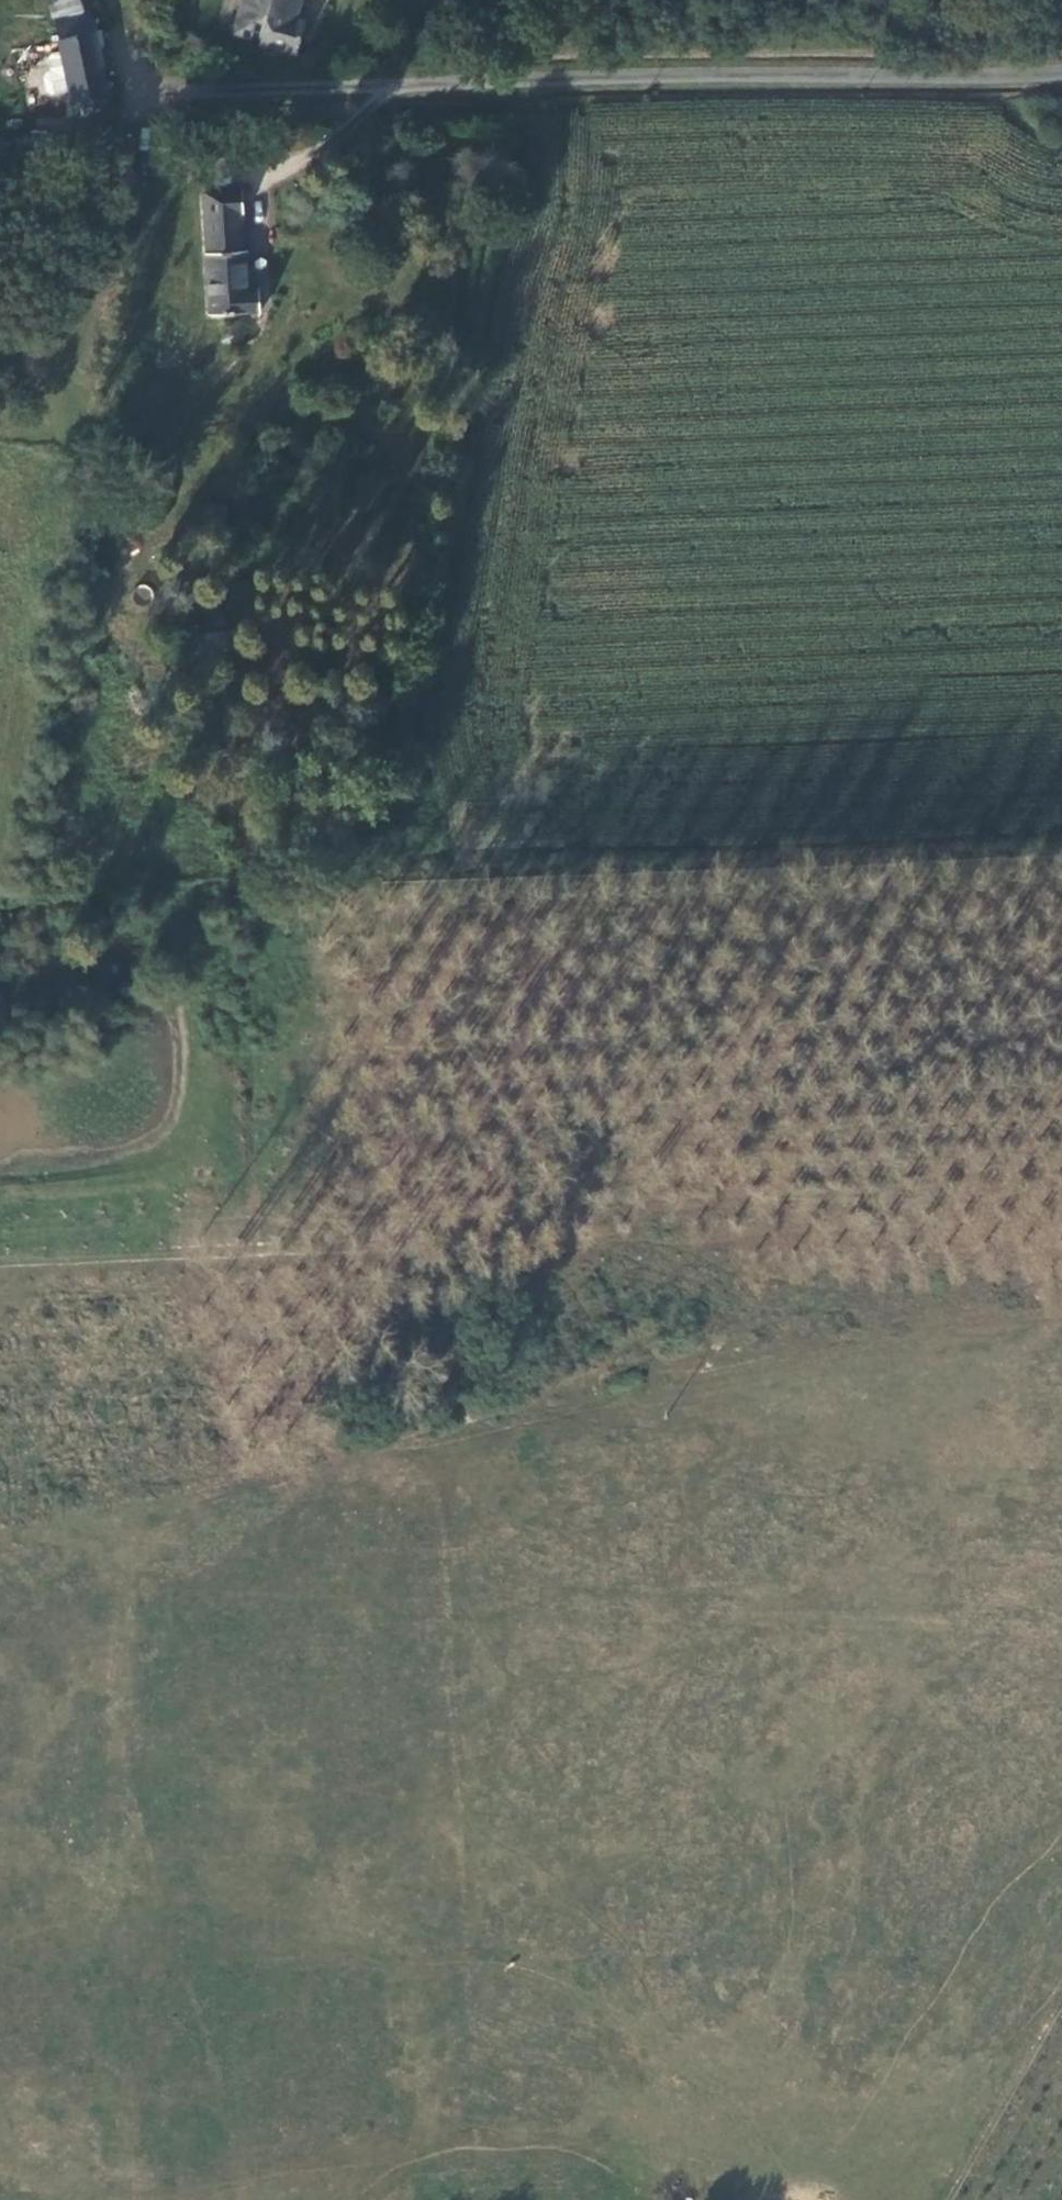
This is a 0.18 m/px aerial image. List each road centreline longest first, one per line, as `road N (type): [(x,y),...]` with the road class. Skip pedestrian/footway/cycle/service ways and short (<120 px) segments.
road 1 (unclassified): [(1061,75),(137,90),(97,0)]

